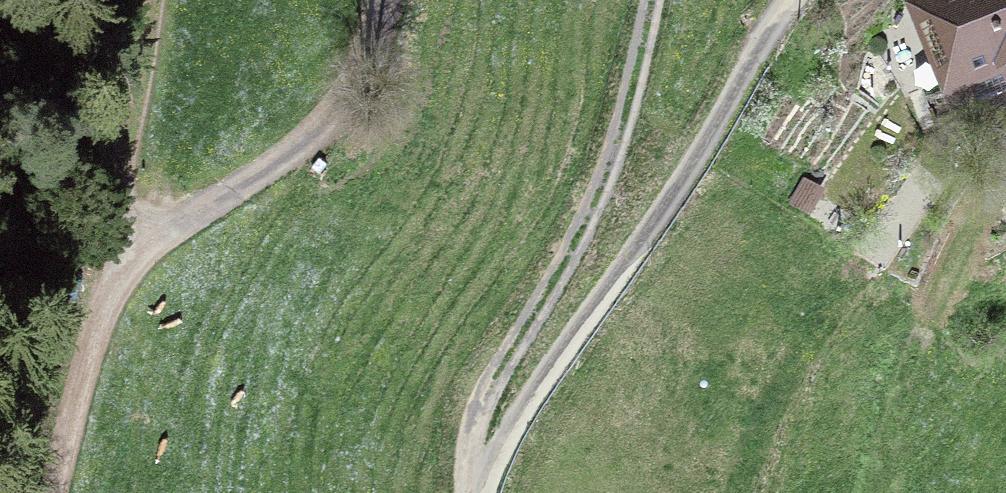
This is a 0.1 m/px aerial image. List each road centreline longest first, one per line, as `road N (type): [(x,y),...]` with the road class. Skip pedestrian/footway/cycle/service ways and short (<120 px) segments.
road 1 (track): [(478,492),(483,406),(609,171),(654,0)]
road 2 (unclassified): [(149,0),(105,292),(57,492)]
road 3 (track): [(737,492),(788,374),(863,266),(945,165),(1005,132)]
road 4 (track): [(888,492),(896,422),(917,354),(966,241),(1005,182)]

